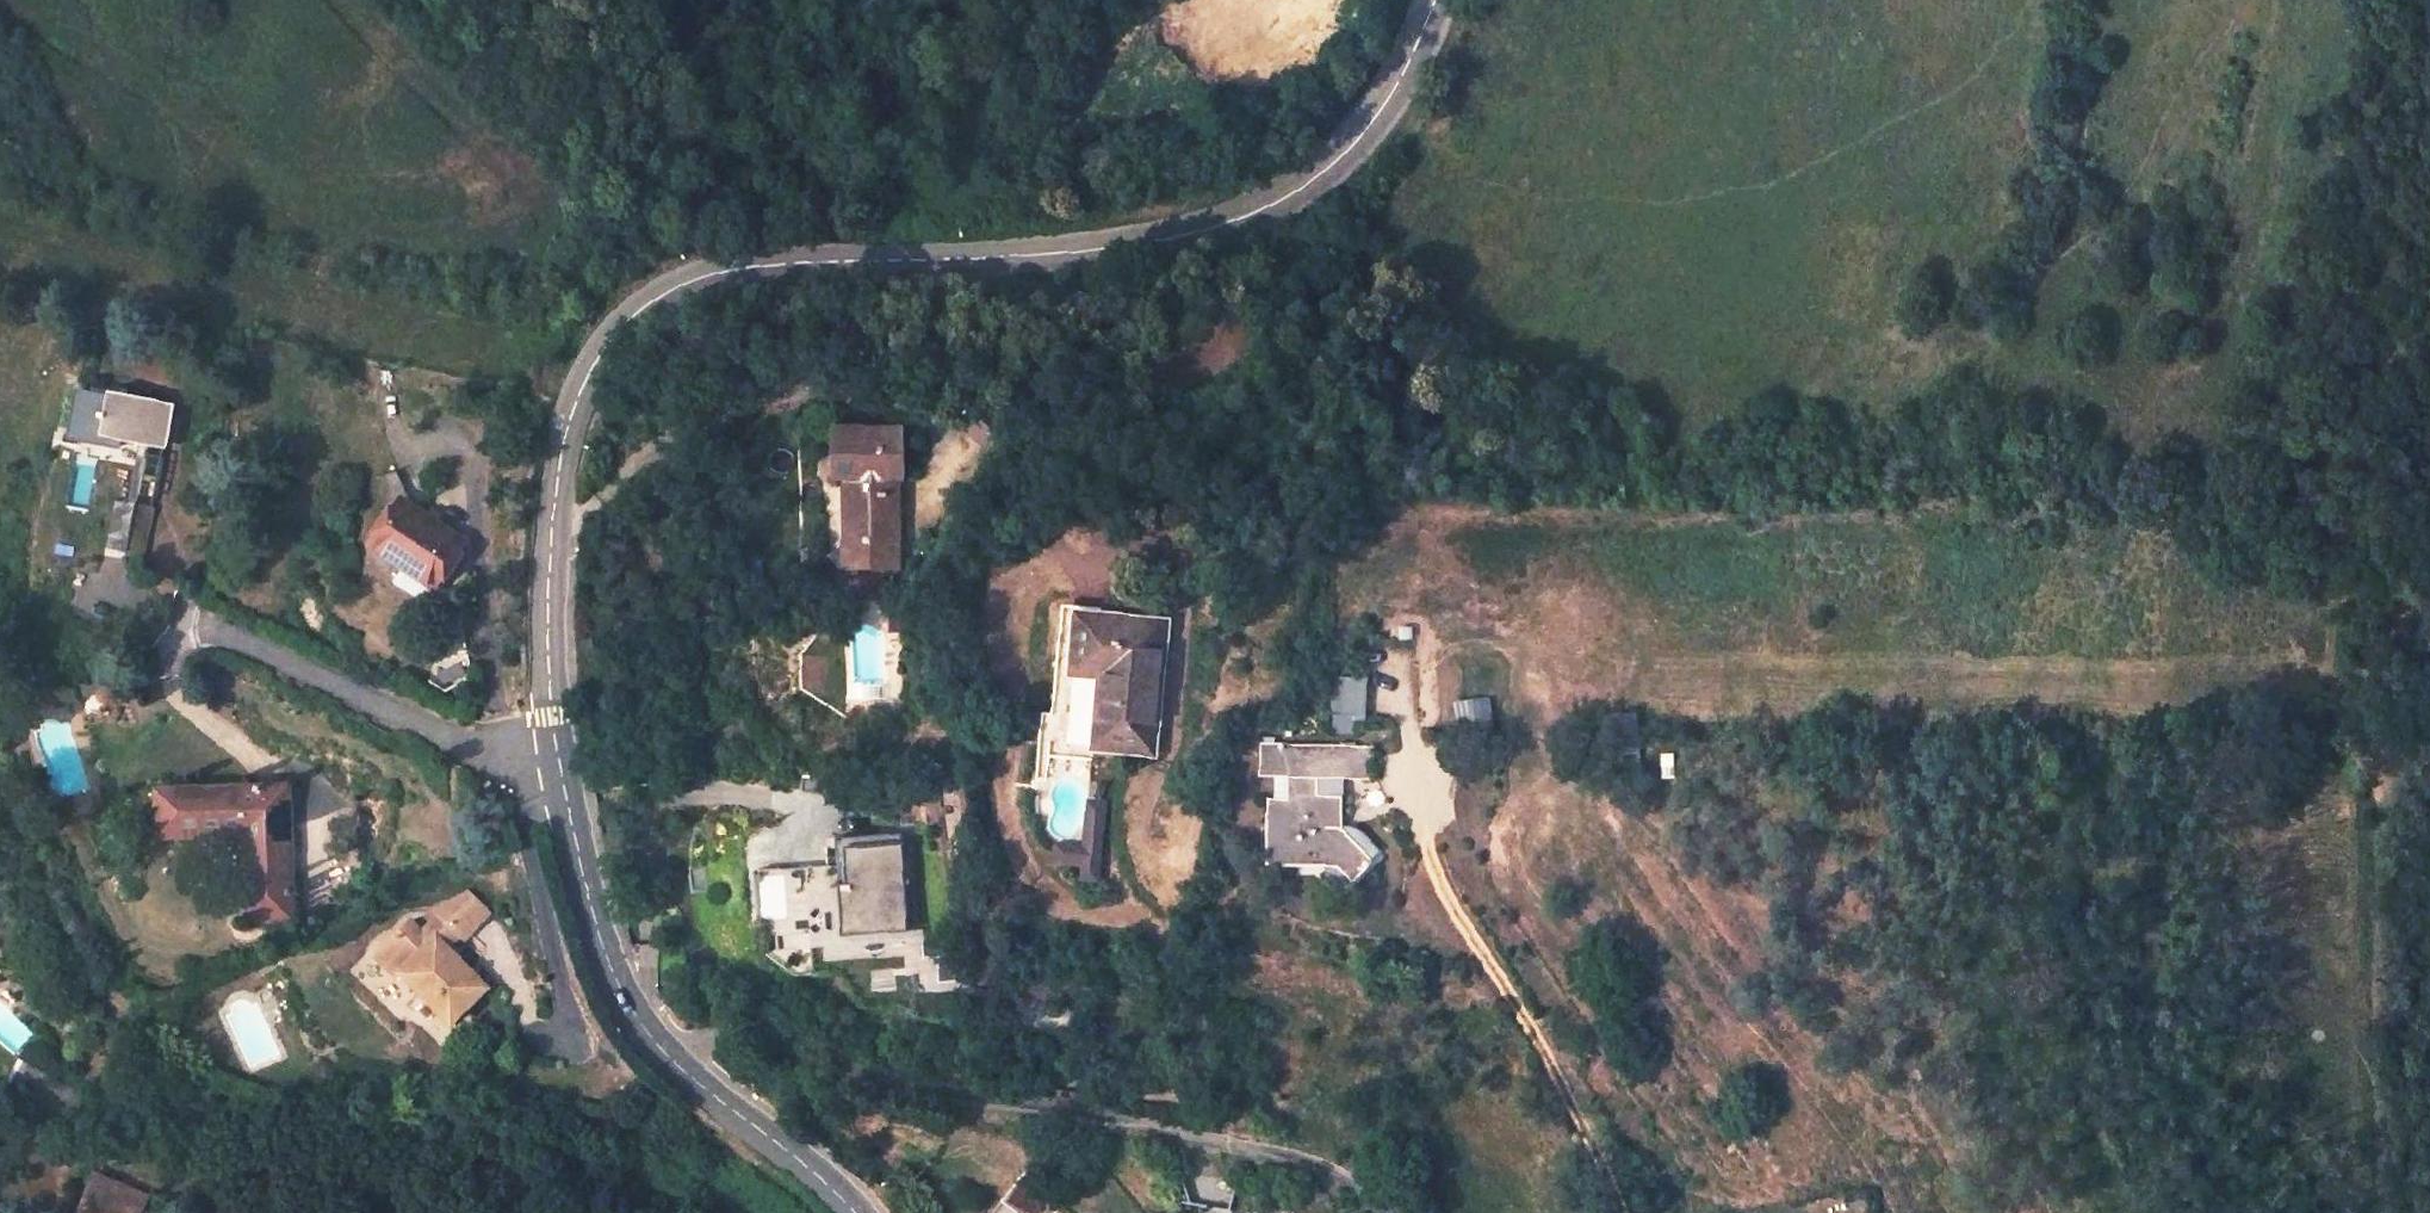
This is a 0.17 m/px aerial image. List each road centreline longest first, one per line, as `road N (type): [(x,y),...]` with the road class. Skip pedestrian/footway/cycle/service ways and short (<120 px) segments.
road 1 (unclassified): [(1441,0),(1373,148),(1332,193),(1265,220),(1049,256),(692,262),(617,310),(589,343),(567,396),(550,482),(540,631),(553,788),(606,982),(637,1027),(696,1080),(864,1212)]
road 2 (track): [(1625,1212),(1421,838)]

